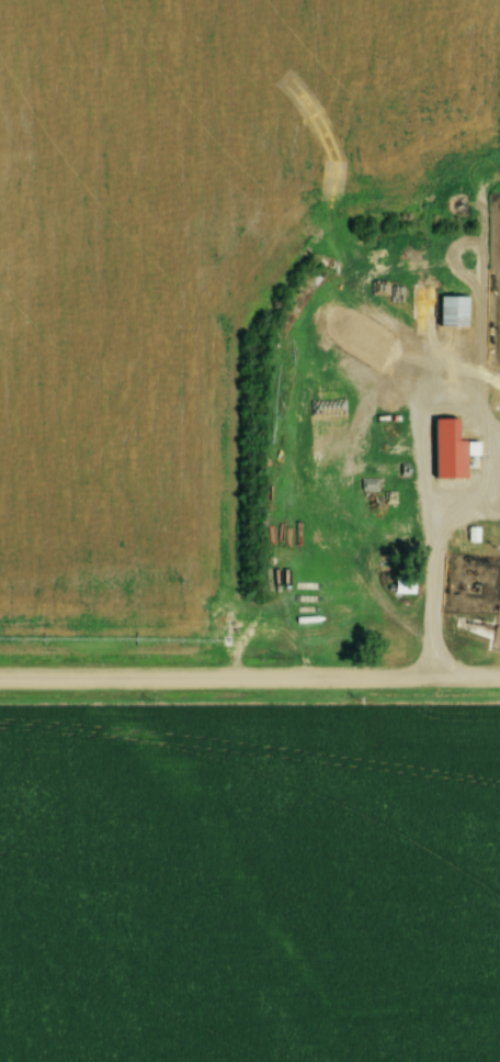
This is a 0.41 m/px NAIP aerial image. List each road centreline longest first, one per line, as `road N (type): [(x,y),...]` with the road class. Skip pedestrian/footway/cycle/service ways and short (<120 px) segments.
road 1 (residential): [(0,681),(499,678)]

